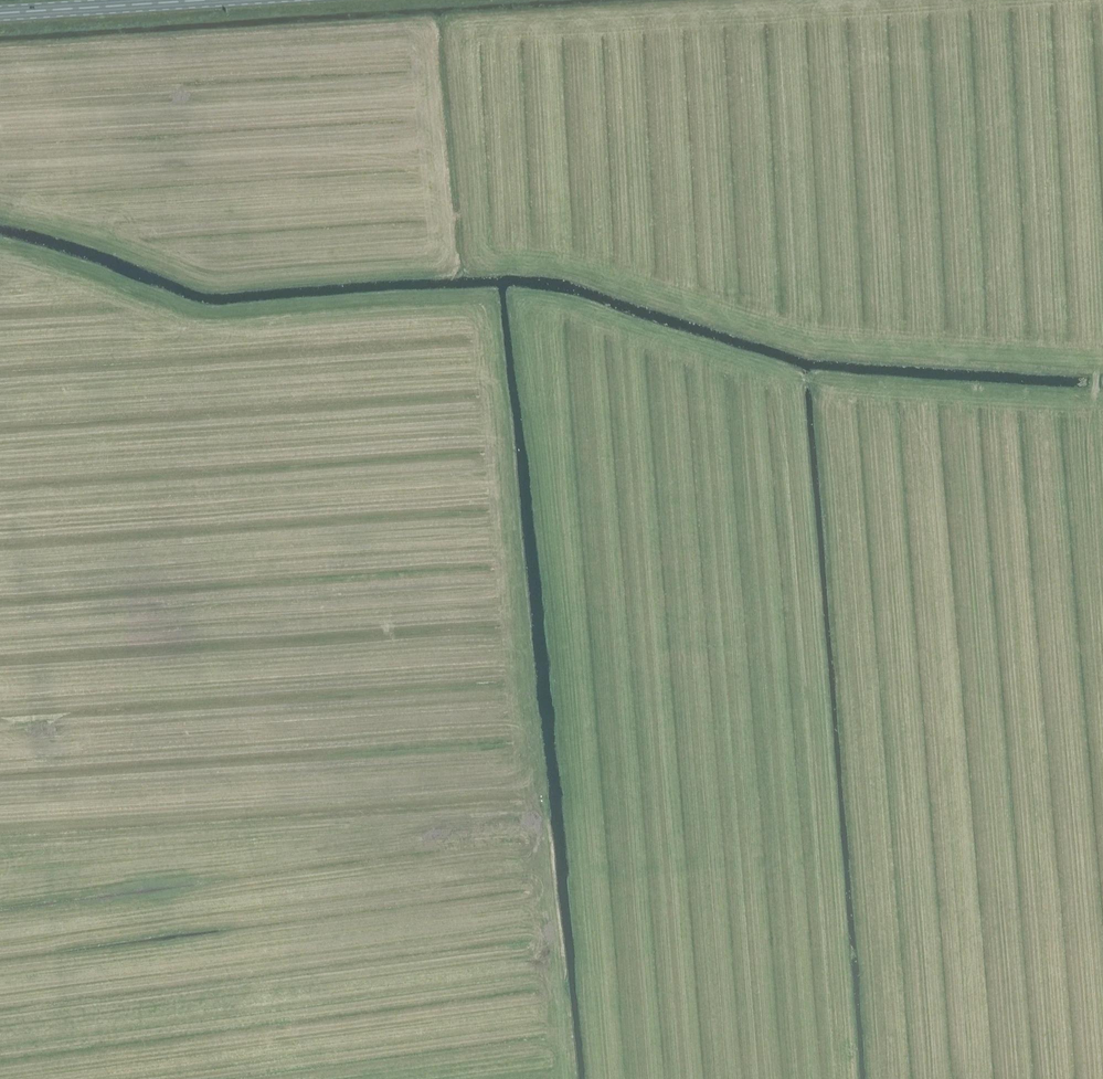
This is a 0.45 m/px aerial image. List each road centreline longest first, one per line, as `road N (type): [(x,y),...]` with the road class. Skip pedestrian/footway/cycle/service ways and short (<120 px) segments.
road 1 (primary): [(0,13),(195,0)]

